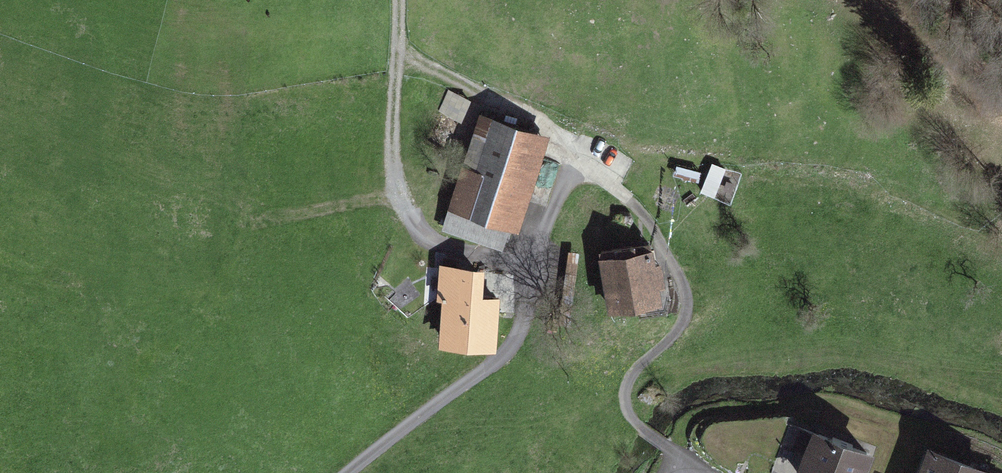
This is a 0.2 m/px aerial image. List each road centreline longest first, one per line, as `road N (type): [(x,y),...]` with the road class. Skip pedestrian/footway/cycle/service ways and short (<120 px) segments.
road 1 (track): [(250,472),(306,366),(345,315),(365,245),(344,166),(371,100),(378,0)]
road 2 (track): [(344,166),(255,169),(190,240),(93,301),(0,318)]

